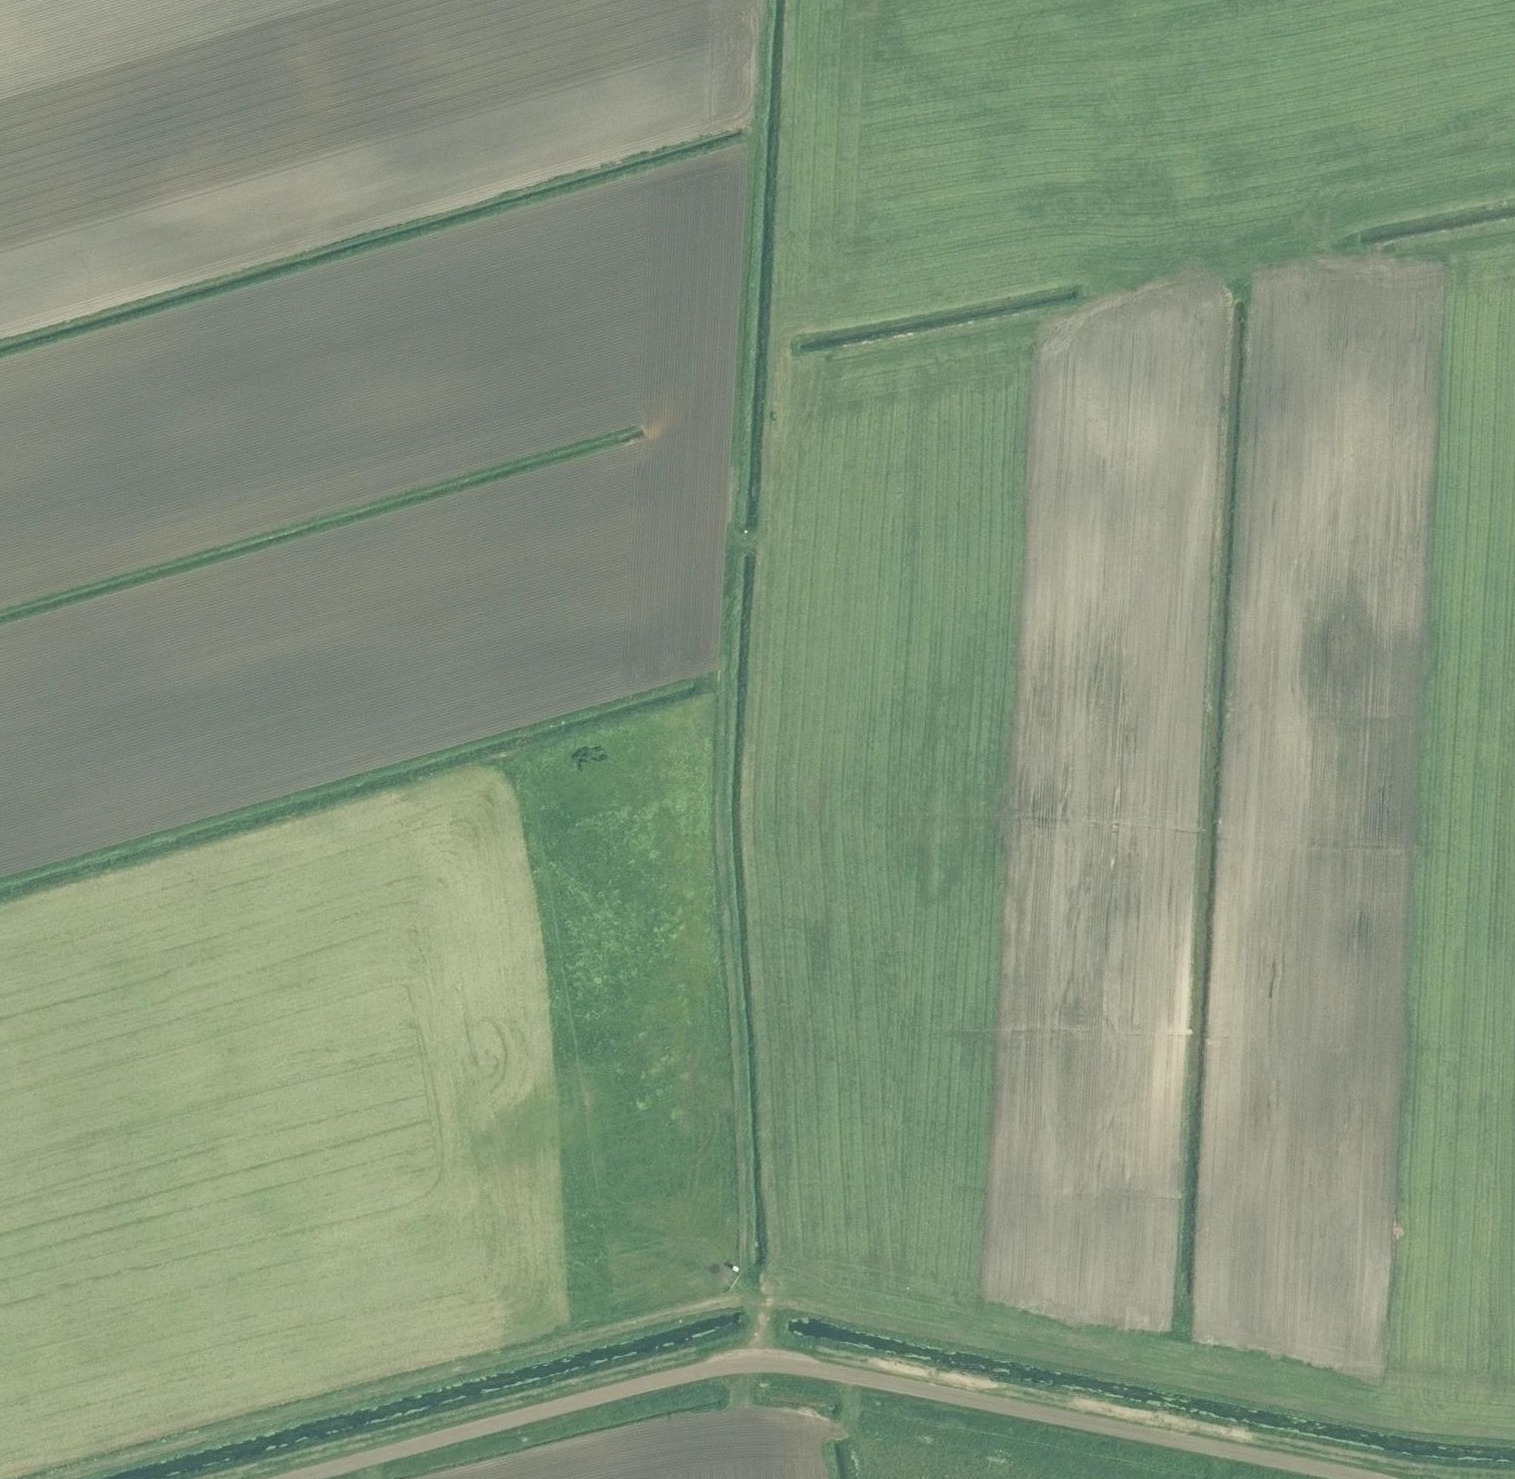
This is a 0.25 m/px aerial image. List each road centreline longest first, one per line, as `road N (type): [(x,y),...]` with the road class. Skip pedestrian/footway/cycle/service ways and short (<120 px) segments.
road 1 (unclassified): [(1359,1478),(798,1369),(669,1381),(304,1478)]

